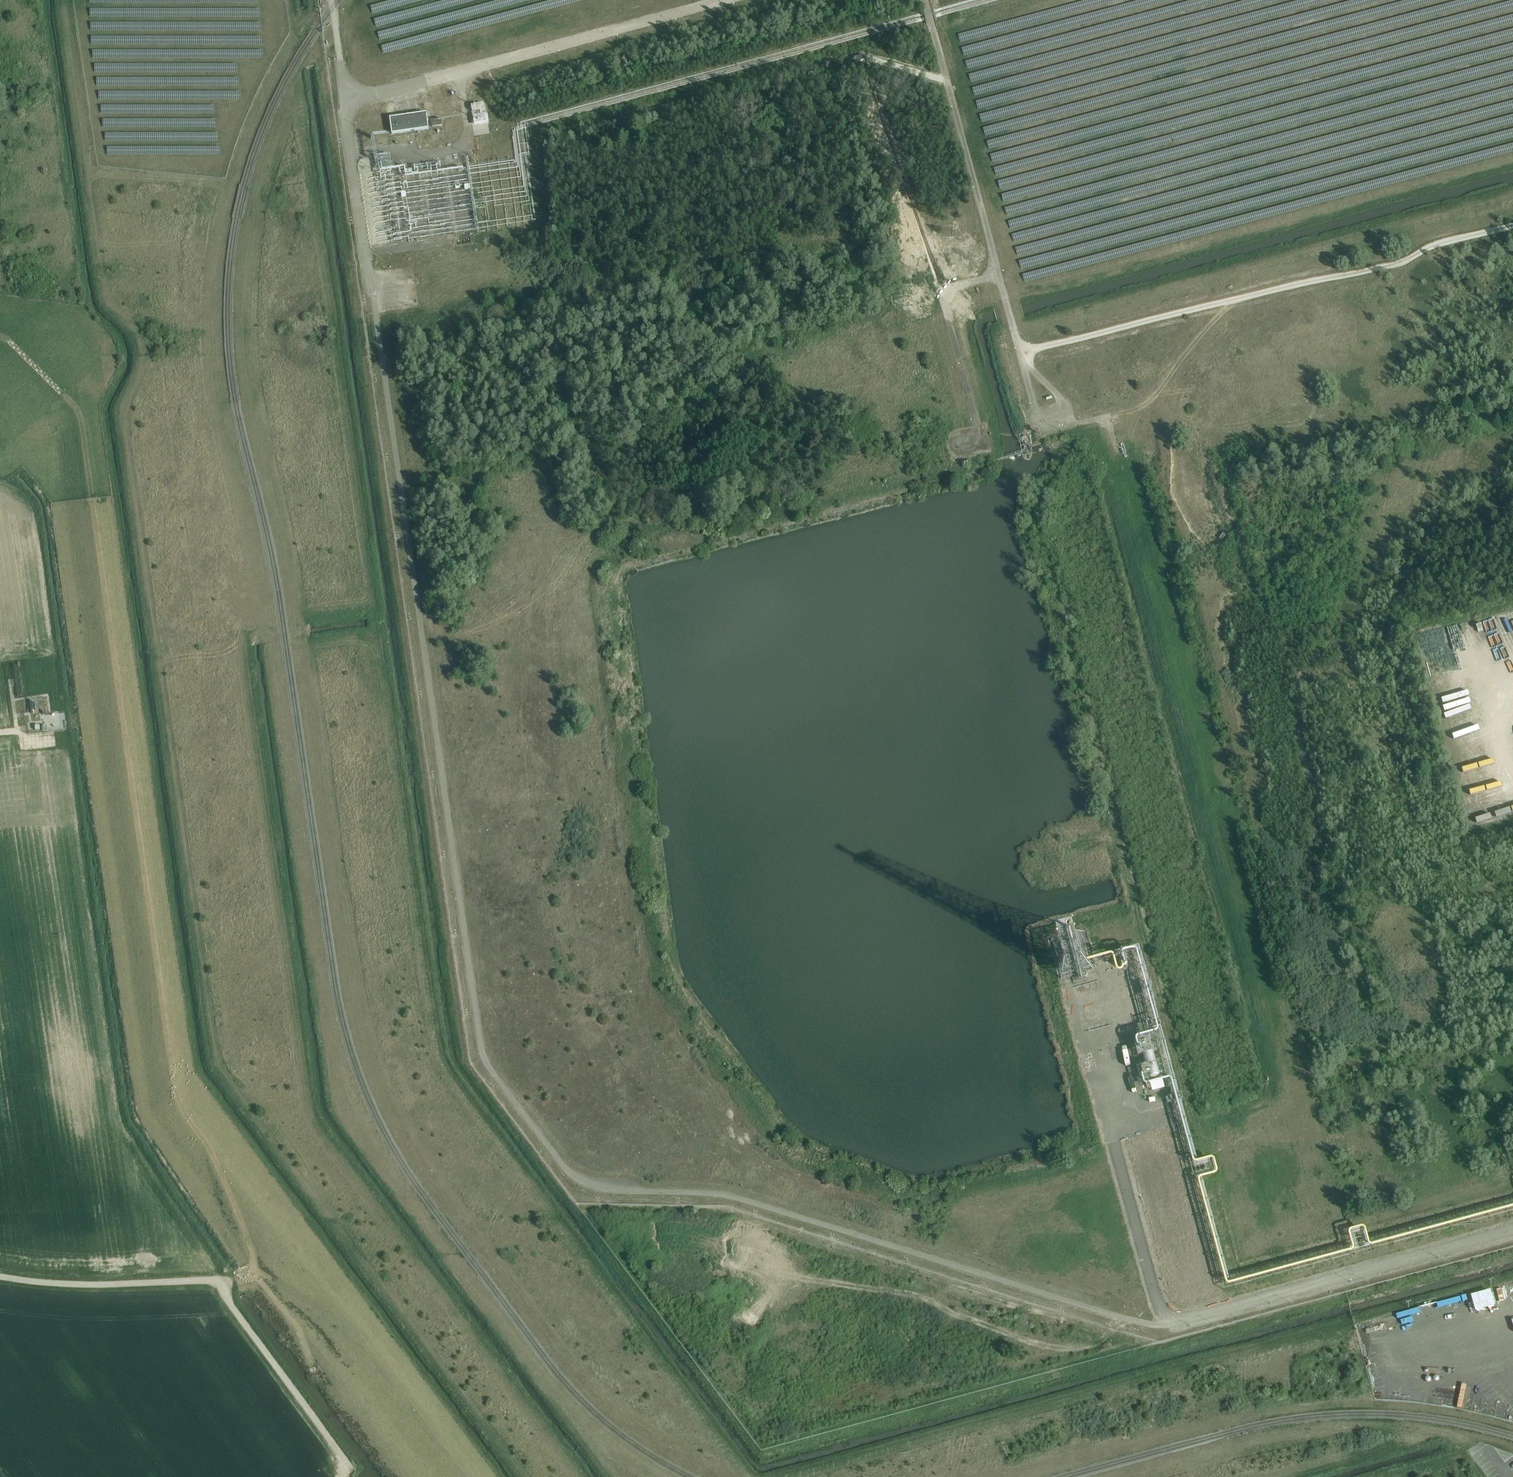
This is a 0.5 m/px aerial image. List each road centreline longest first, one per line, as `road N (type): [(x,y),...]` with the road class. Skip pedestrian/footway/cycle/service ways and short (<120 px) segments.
road 1 (track): [(220,1282),(255,1262),(208,1142),(176,1097),(78,415),(0,334)]

